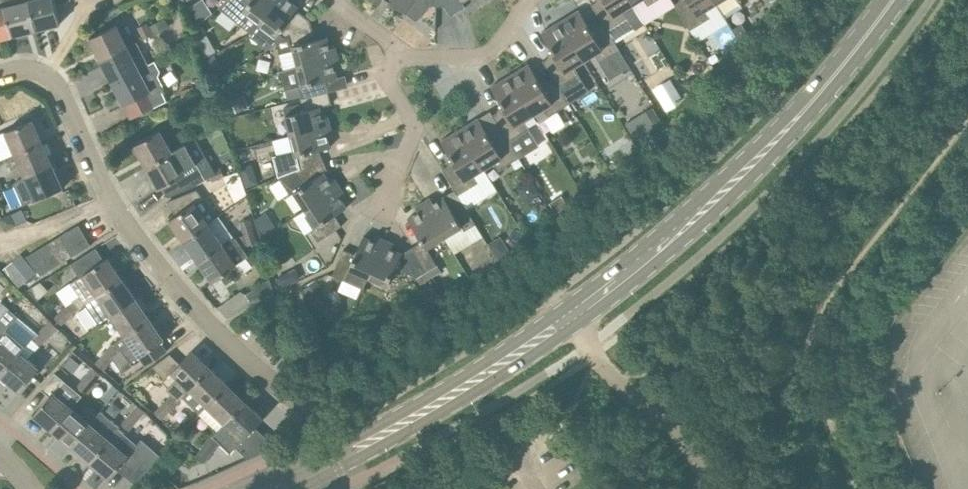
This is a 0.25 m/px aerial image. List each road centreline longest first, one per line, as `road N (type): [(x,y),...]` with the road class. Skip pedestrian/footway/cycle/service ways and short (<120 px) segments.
road 1 (residential): [(315,412),(239,352),(134,234),(55,82),(36,70),(0,75)]
road 2 (secondary): [(578,328),(750,189),(818,120),(868,39)]
road 3 (secondary): [(868,39),(728,177),(565,309)]
road 4 (secondary): [(565,309),(384,421),(243,488)]
road 5 (secondary): [(296,488),(469,399),(578,328)]
road 6 (unclassified): [(578,328),(617,378),(679,433),(709,488)]
road 7 (residential): [(383,212),(414,135),(388,77),(401,51)]
road 8 (residential): [(531,0),(484,57),(401,51)]

